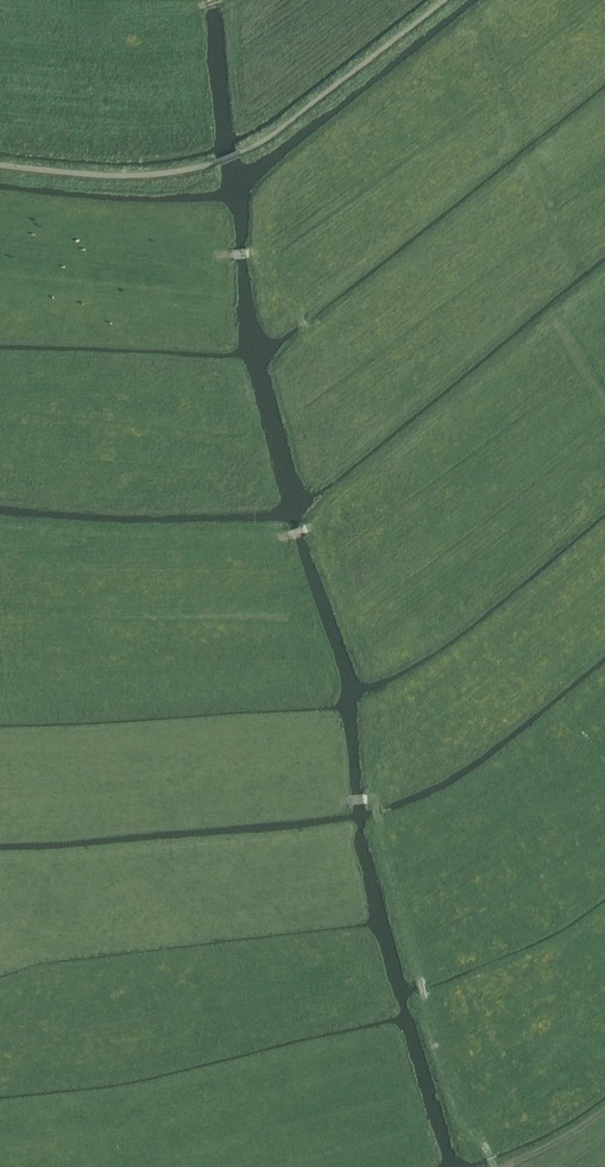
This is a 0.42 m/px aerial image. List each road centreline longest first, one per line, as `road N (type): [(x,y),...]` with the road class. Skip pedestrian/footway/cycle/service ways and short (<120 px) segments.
road 1 (track): [(604,385),(287,536),(0,527)]
road 2 (track): [(178,814),(366,799),(375,808),(445,1065),(493,1166)]

